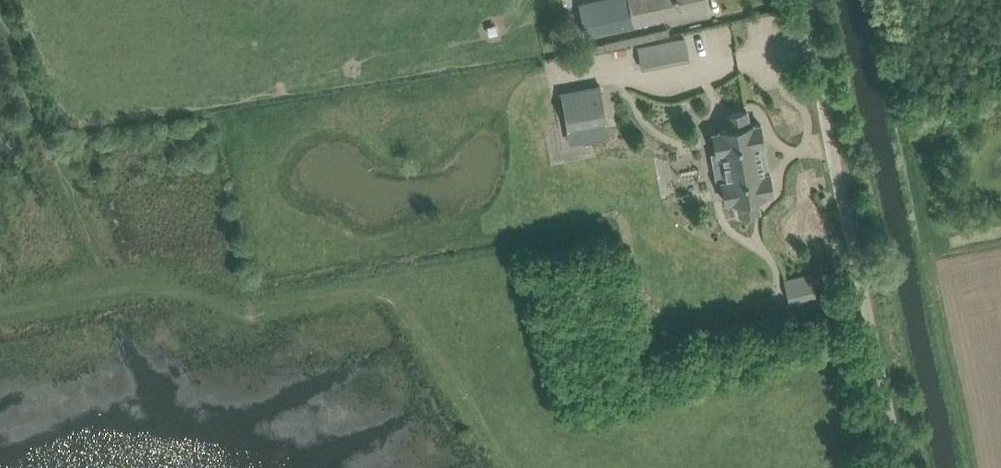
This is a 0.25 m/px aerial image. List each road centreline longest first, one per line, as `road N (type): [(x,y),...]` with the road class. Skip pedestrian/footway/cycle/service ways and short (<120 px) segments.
road 1 (track): [(974,467),(870,0)]
road 2 (unclassified): [(903,467),(809,0)]

